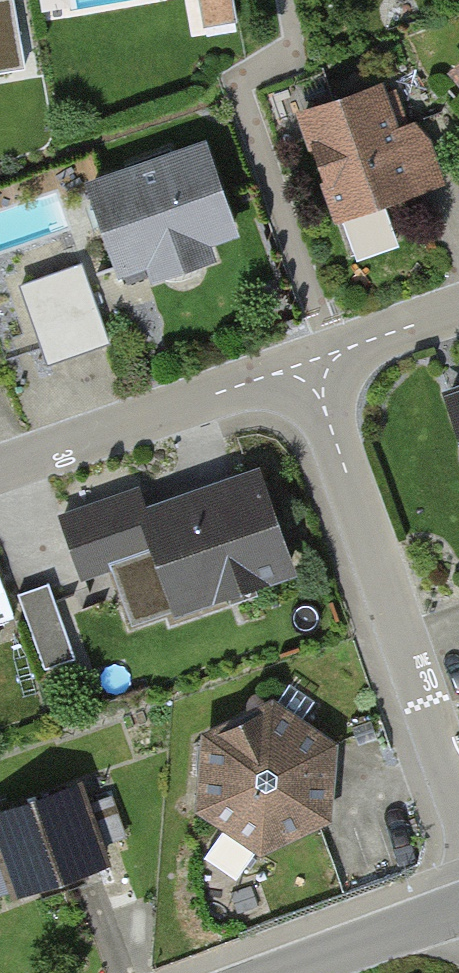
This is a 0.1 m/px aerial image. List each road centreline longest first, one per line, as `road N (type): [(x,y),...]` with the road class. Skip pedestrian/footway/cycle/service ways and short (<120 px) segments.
road 1 (residential): [(458,806),(313,374)]
road 2 (residential): [(313,374),(276,374),(0,471)]
road 3 (residential): [(280,972),(458,910)]
road 4 (residential): [(313,374),(335,353),(458,310)]

